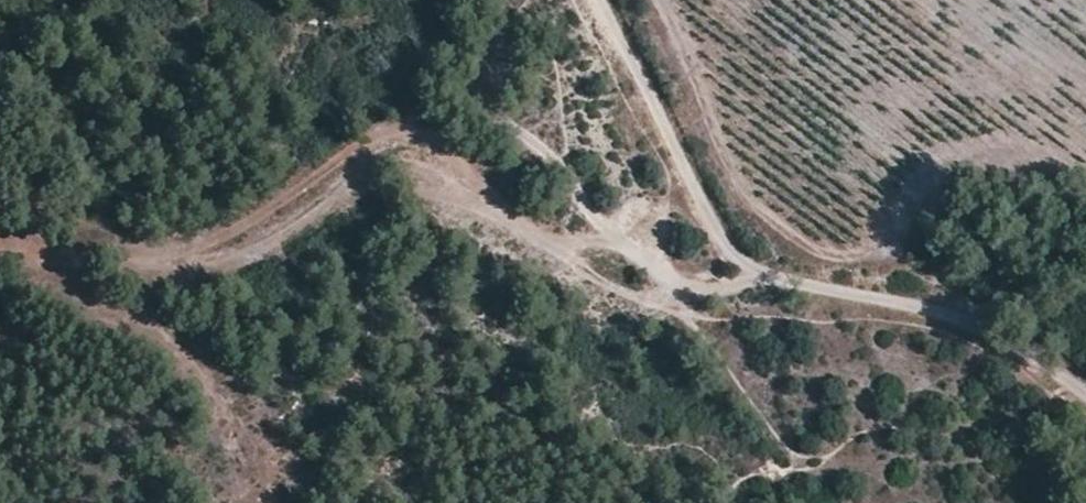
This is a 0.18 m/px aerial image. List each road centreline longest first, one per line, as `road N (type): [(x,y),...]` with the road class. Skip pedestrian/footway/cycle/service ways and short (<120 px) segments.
road 1 (track): [(0,245),(44,263),(112,272),(221,259),(310,210),(398,146),(418,145),(446,160),(510,230),(631,301),(718,298),(777,280)]
road 2 (track): [(597,0),(727,254),(761,276),(966,326),(1039,365),(1085,402)]

